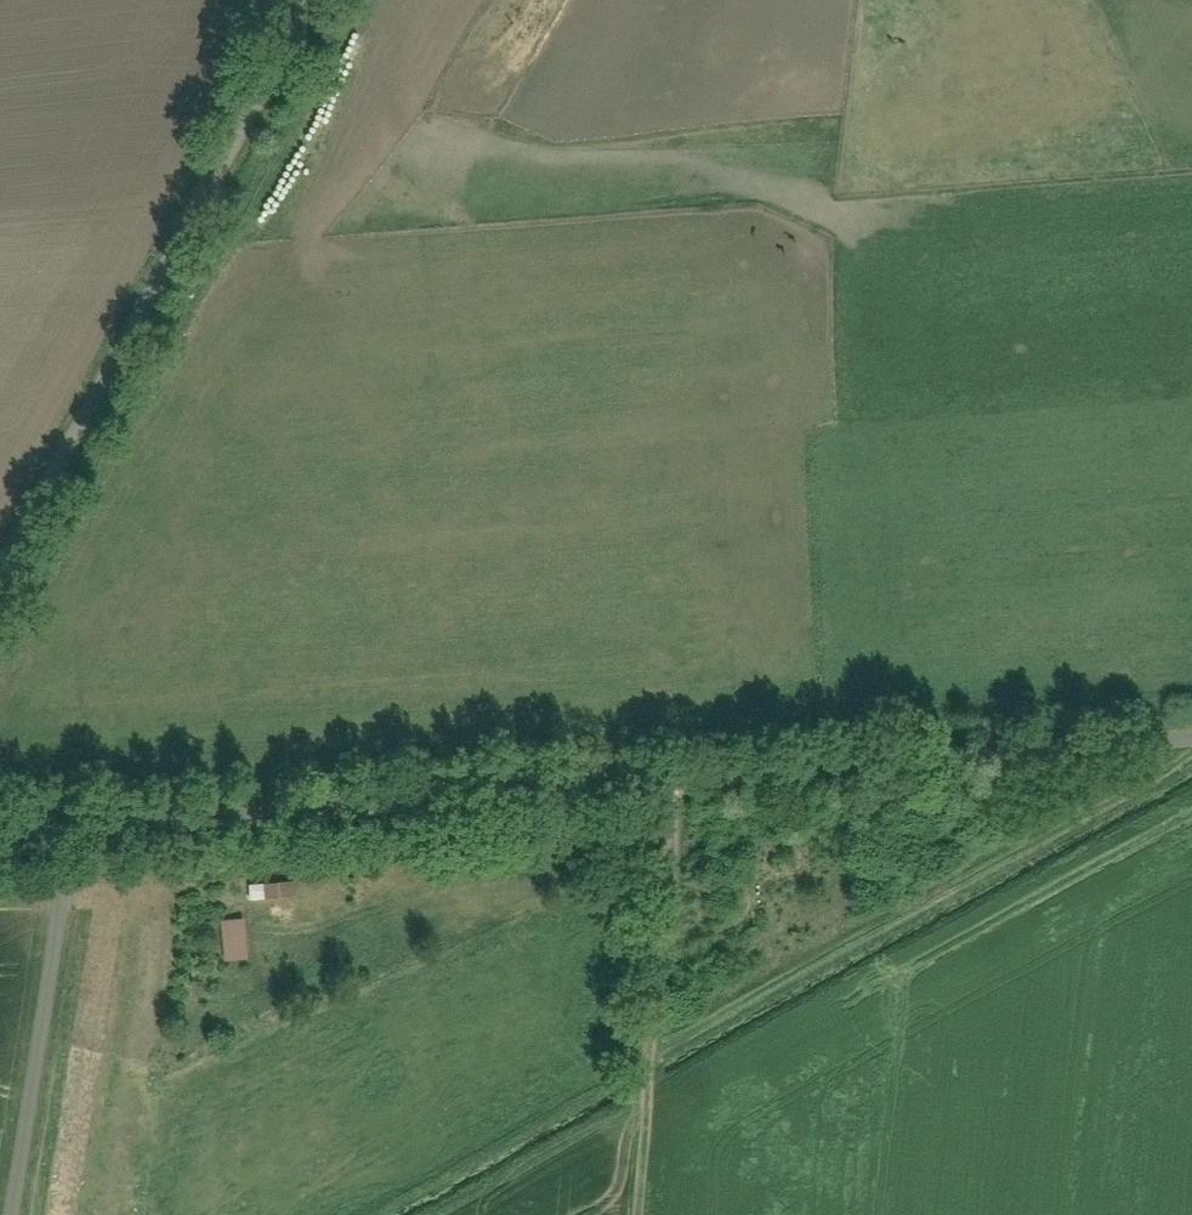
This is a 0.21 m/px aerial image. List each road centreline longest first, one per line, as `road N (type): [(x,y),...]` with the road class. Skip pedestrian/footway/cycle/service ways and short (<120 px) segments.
road 1 (unclassified): [(1191,738),(0,836)]
road 2 (residential): [(317,0),(0,570)]

